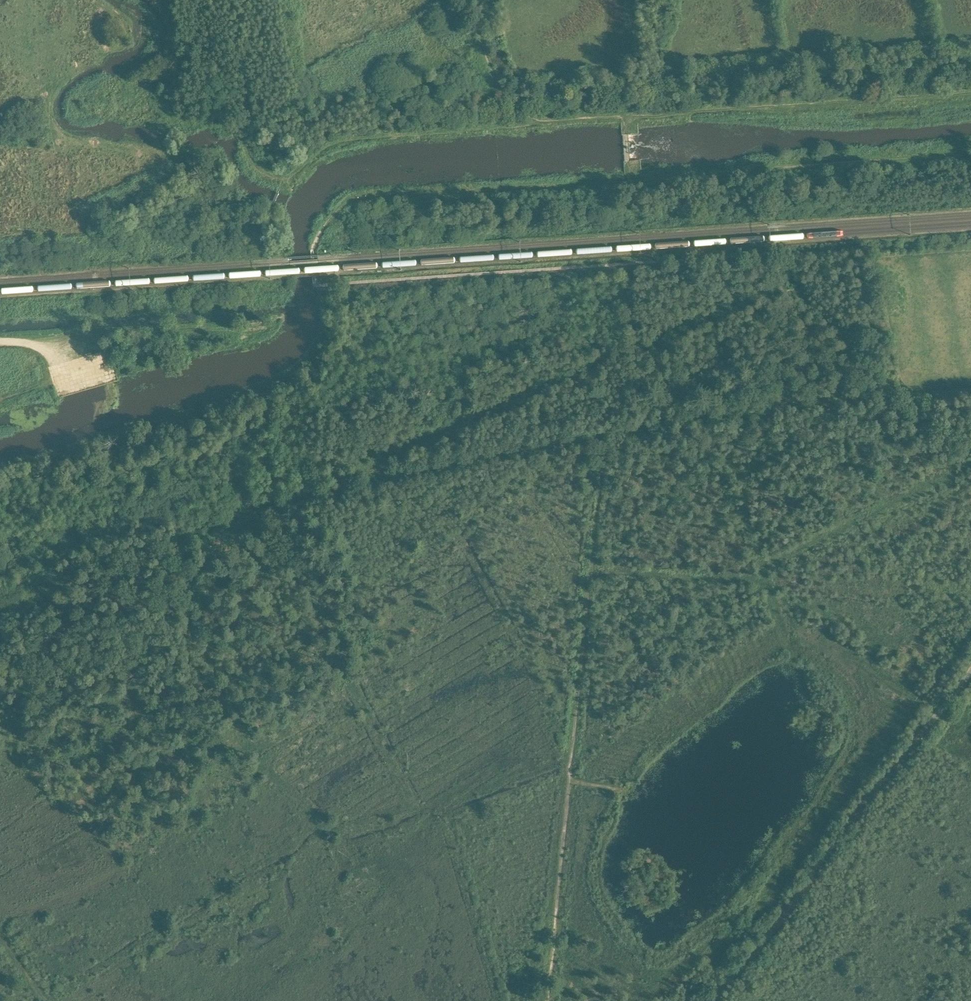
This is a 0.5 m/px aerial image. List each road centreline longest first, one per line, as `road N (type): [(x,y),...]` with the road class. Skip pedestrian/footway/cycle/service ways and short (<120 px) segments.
road 1 (unclassified): [(711,1000),(970,670)]
road 2 (track): [(191,124),(237,133),(254,164),(279,177),(352,138),(487,125)]

